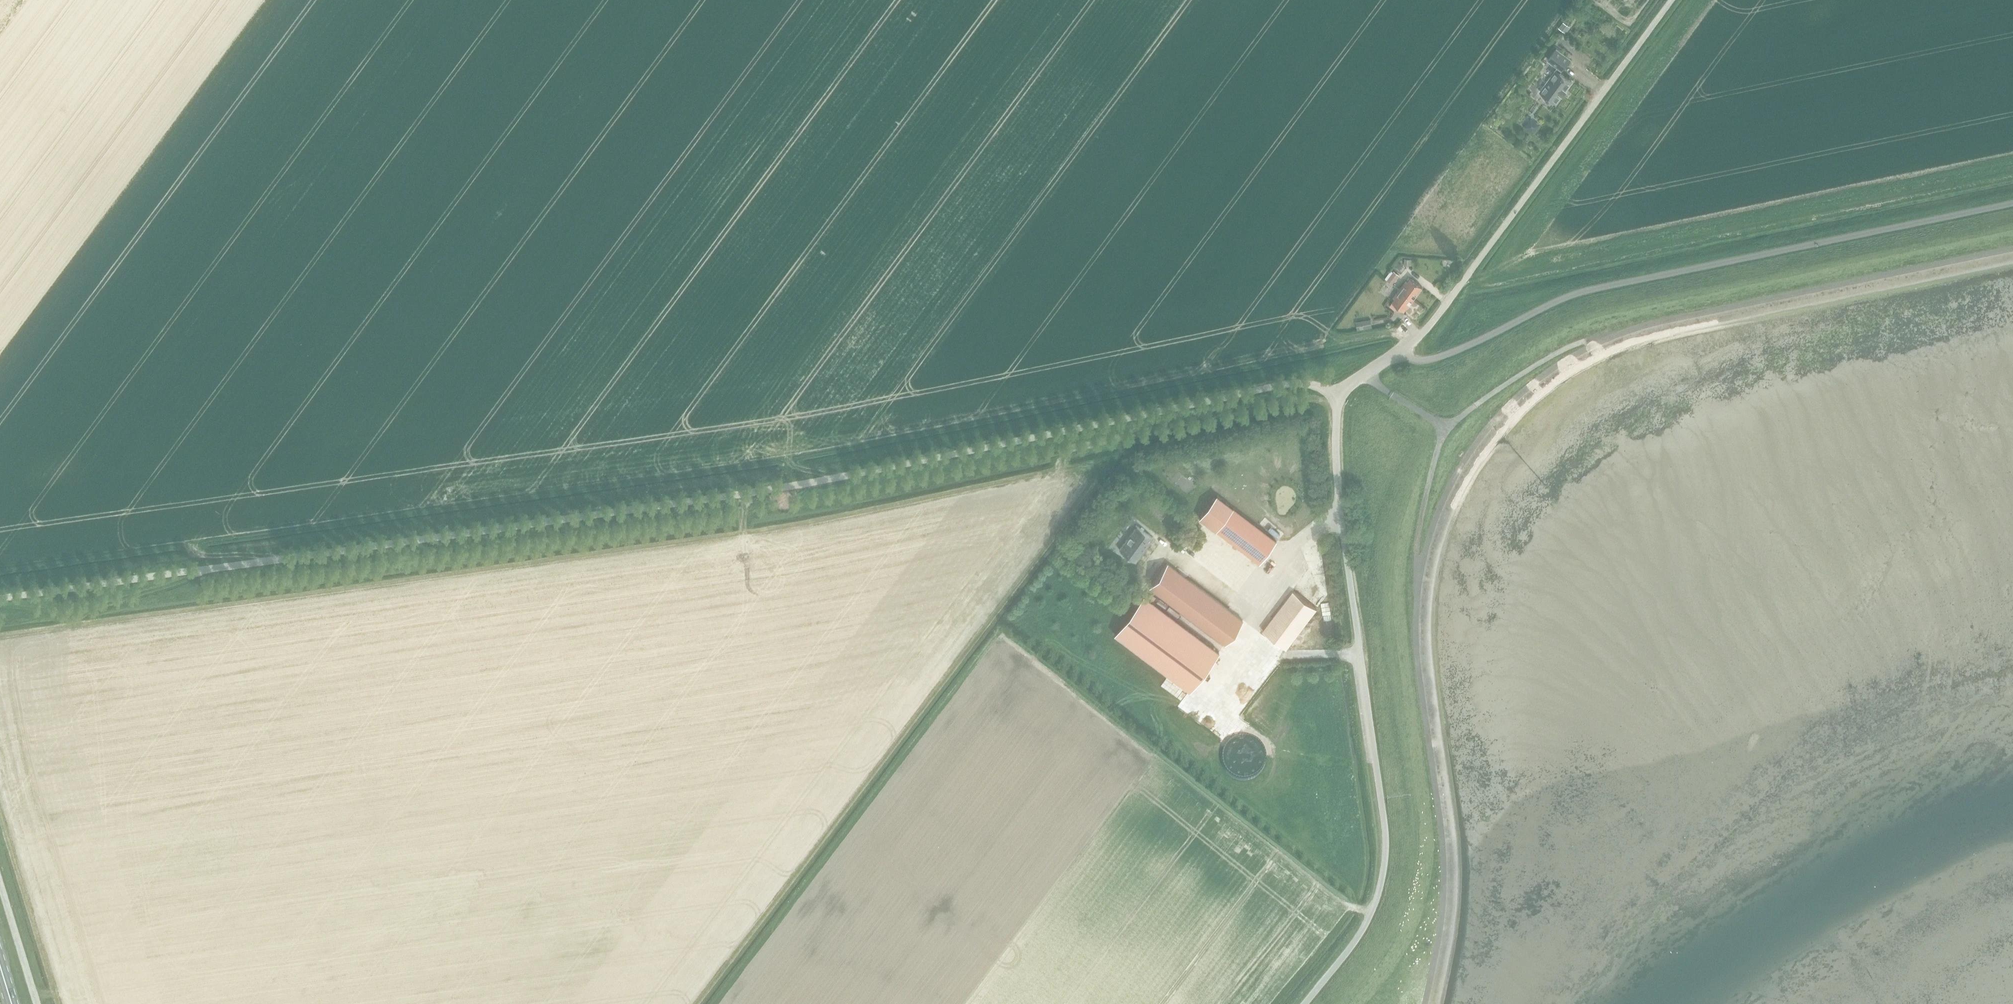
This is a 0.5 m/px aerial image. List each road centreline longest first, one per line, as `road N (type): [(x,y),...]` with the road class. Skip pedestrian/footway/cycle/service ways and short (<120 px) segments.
road 1 (unclassified): [(0,599),(779,487),(1287,384),(1339,395)]
road 2 (unclassified): [(1396,352),(1429,362),(1560,301),(2012,207)]
road 3 (unclassified): [(1305,1003),(1373,911),(1386,850),(1340,522),(1339,395)]
road 4 (unclassified): [(1396,352),(1450,298),(1670,0)]
road 5 (unclassified): [(37,1003),(0,885)]

